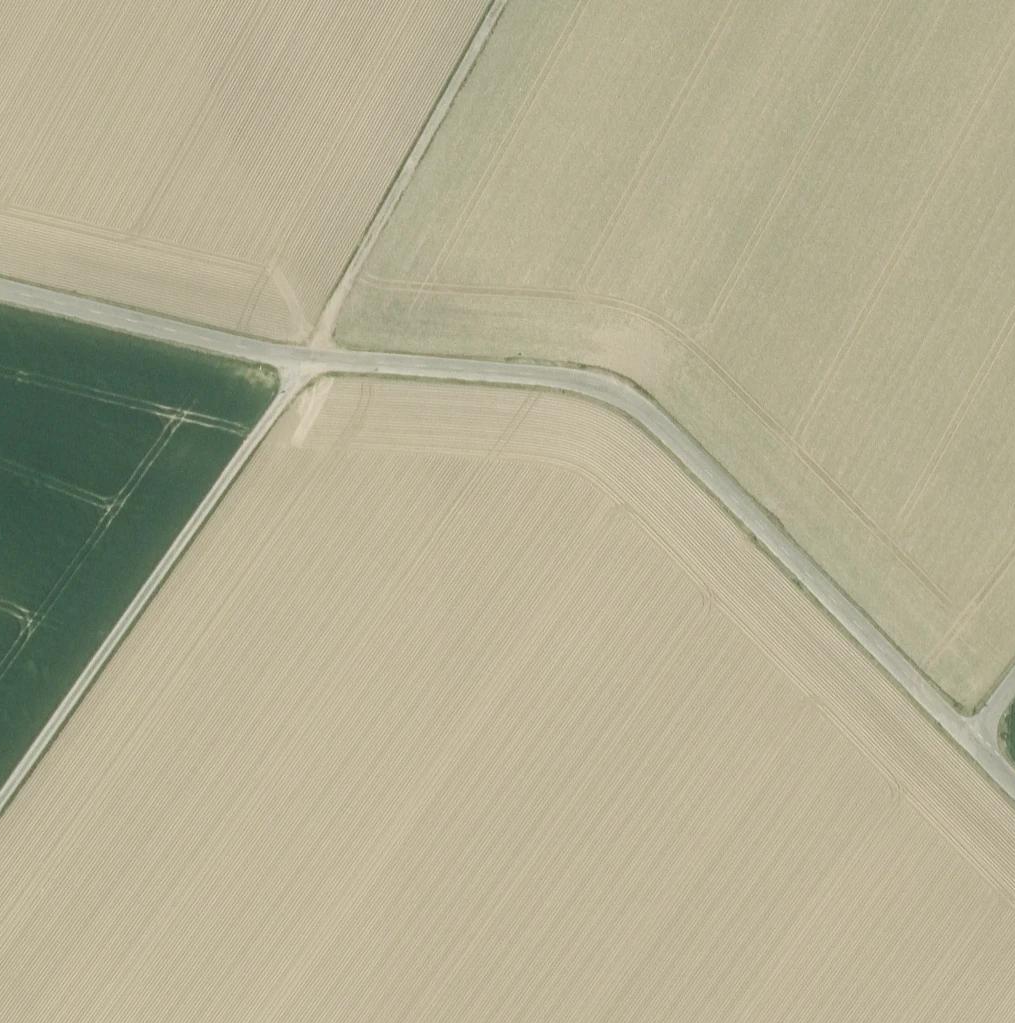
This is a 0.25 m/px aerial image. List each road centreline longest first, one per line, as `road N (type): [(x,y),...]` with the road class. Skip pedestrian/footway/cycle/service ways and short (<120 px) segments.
road 1 (tertiary): [(969,740),(655,423),(598,389),(307,362),(0,290)]
road 2 (track): [(505,0),(307,362),(0,801)]

